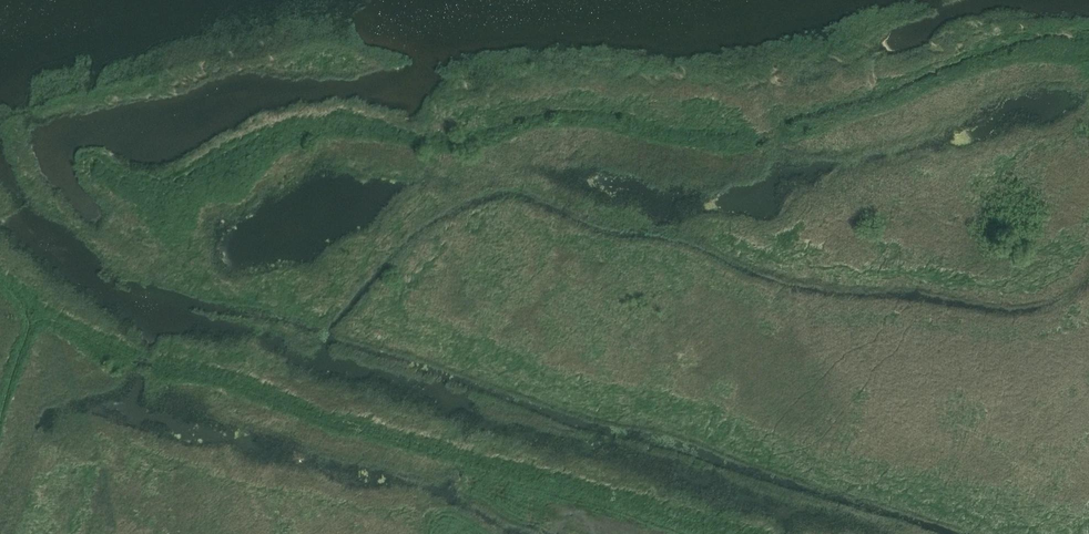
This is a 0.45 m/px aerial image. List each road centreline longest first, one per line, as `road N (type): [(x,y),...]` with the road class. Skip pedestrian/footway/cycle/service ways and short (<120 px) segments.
road 1 (track): [(1088,53),(1026,49),(754,137),(685,138),(573,118),(431,143),(333,129),(301,132),(205,181),(151,192),(91,166)]
road 2 (track): [(31,313),(129,358),(233,381),(344,424),(730,533)]

